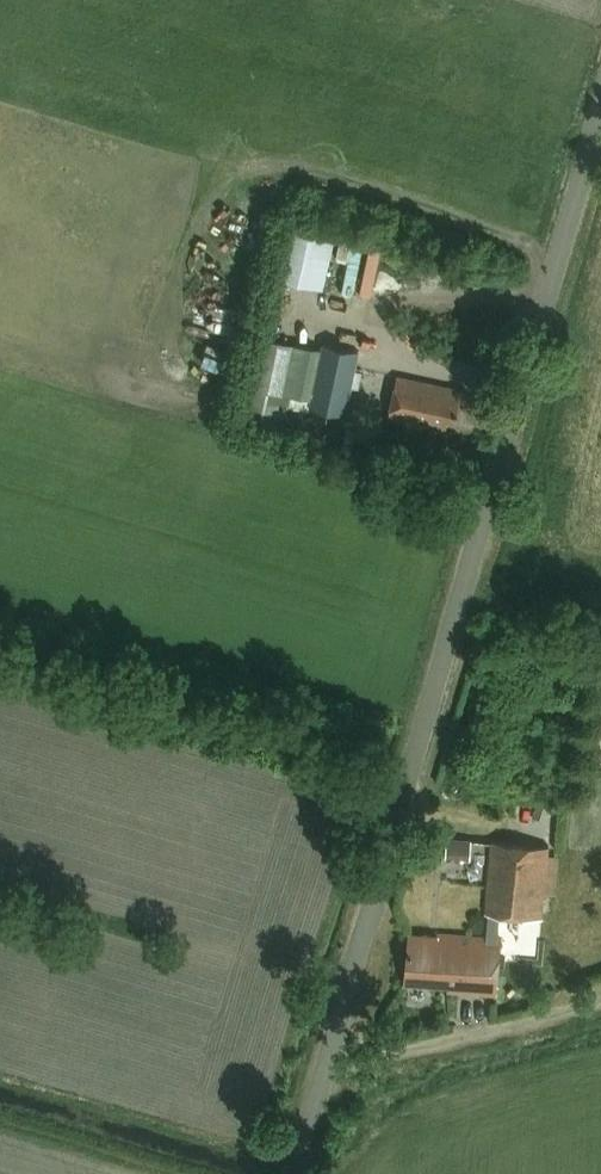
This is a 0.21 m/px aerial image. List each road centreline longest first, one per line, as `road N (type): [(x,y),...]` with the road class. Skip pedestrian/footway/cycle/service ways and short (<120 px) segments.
road 1 (unclassified): [(294,1173),(600,102)]
road 2 (track): [(325,1068),(600,1000)]

